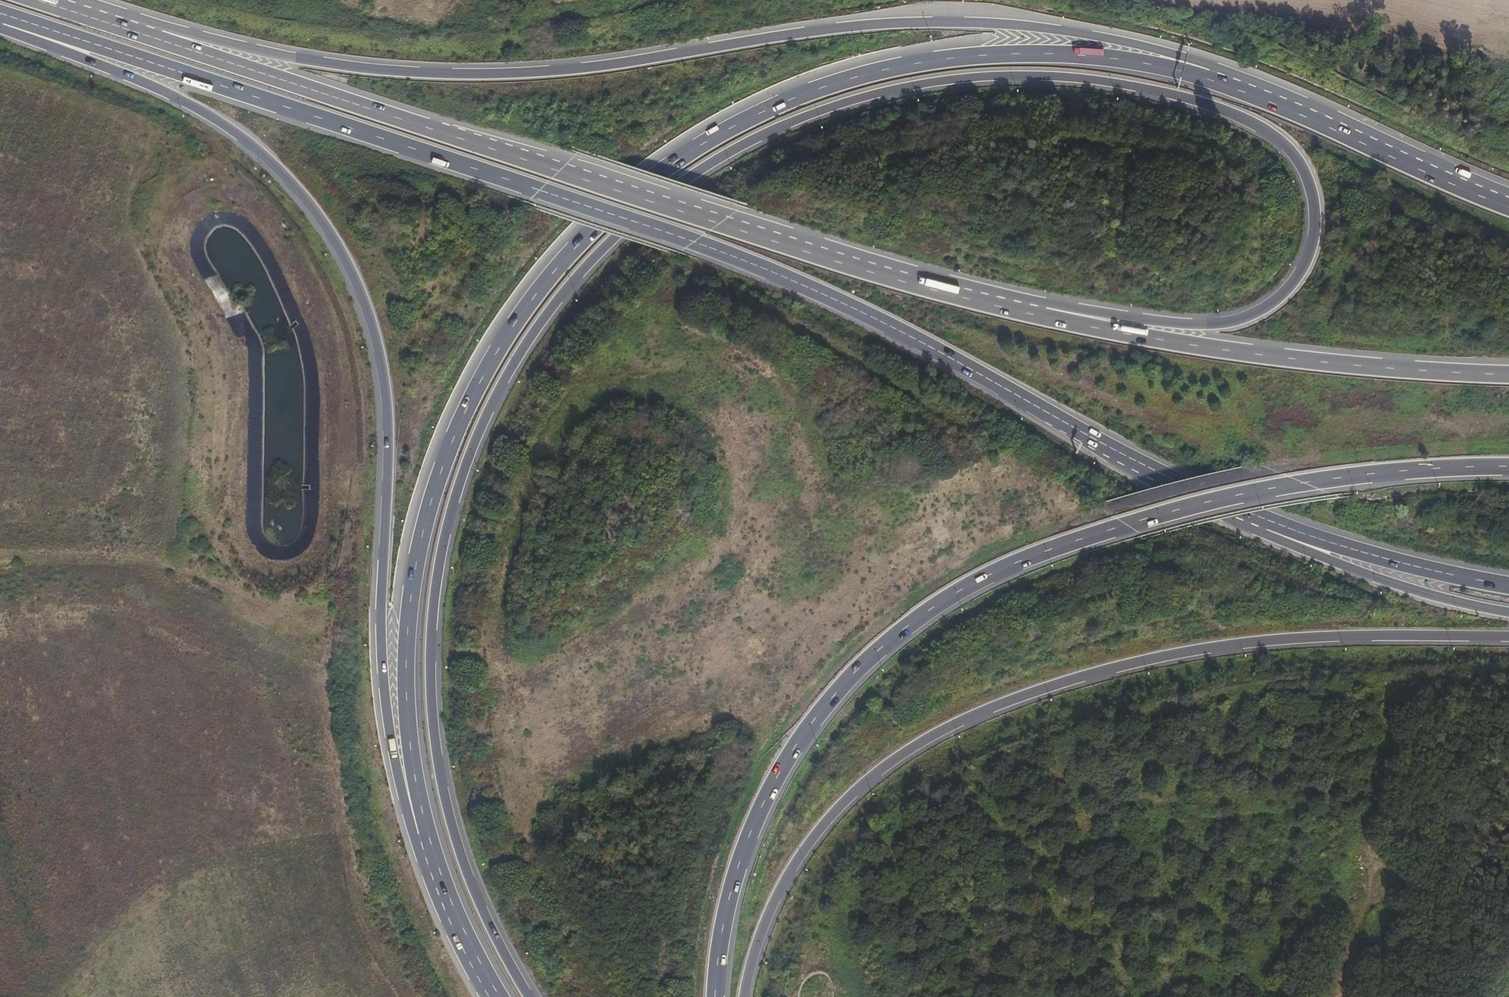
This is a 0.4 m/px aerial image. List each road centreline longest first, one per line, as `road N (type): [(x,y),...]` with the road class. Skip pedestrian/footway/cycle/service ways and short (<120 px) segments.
road 1 (motorway): [(528,996),(482,911),(443,795),(431,706),(432,613),(450,517),(485,416),(551,308),(608,243),(700,170),(780,126),(889,90),(1011,75),(1155,90),(1252,122),(1302,165),(1316,222),(1307,265),(1289,291),(1255,315),(1214,325),(1069,307),(751,234)]
road 2 (motorway): [(1210,73),(1101,55),(1004,49),(841,77),(688,148),(622,197),(531,292),(470,391),(442,455),(406,623),(408,717),(425,820),(446,887),(500,996)]
road 3 (motorway): [(4,20),(238,133),(310,204),(345,256),(374,328),(387,390),(381,651),(388,726),(436,896),(486,996)]
road 4 (trunk): [(4,20),(750,262),(881,321),(1047,412)]
road 5 (motorway): [(1210,73),(1120,41),(990,23),(856,26),(604,66),(477,75),(344,66),(181,30),(154,36)]
road 6 (motorway): [(716,996),(734,884),(783,767),(837,692),(933,607),(1035,555),(1239,496),(1370,474),(1508,467)]
road 7 (motorway): [(744,996),(766,920),(818,832),(876,772),(964,718),(1109,669),(1218,646),(1325,636),(1508,636)]
road 8 (trunk): [(1508,375),(1331,363),(1103,329),(948,294),(751,234)]
road 9 (trunk): [(751,234),(154,36)]
road 10 (trunk): [(1047,412),(1217,513),(1361,571),(1508,612)]
road 11 (trunk): [(1047,412),(1277,524),(1508,586)]
road 12 (motorway): [(1508,202),(1210,73)]

